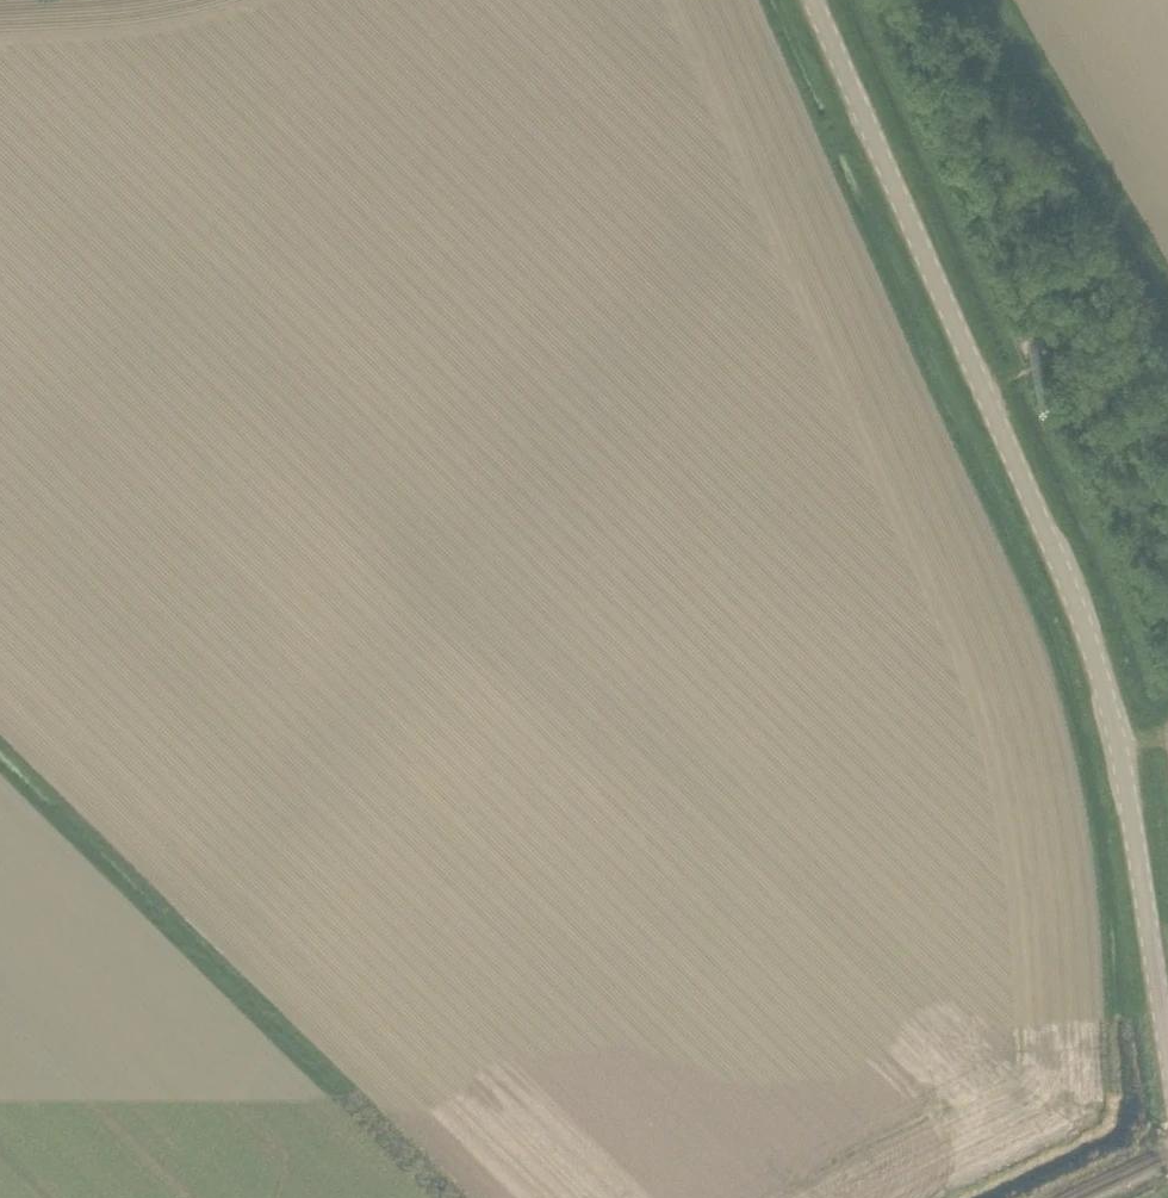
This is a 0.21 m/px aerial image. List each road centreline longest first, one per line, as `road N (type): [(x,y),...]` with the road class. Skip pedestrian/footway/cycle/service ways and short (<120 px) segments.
road 1 (unclassified): [(1167,1054),(1126,747),(1096,630),(813,0)]

